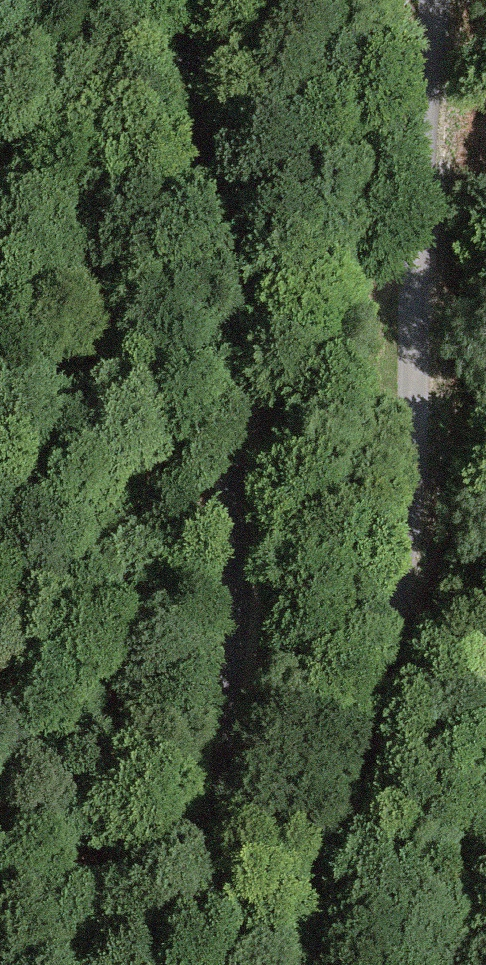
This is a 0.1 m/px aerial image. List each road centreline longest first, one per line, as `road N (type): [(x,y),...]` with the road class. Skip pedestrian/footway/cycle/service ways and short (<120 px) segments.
road 1 (unclassified): [(430,0),(403,536),(323,894),(314,964)]
road 2 (unclassified): [(178,0),(231,374),(234,588),(201,808),(203,964)]

